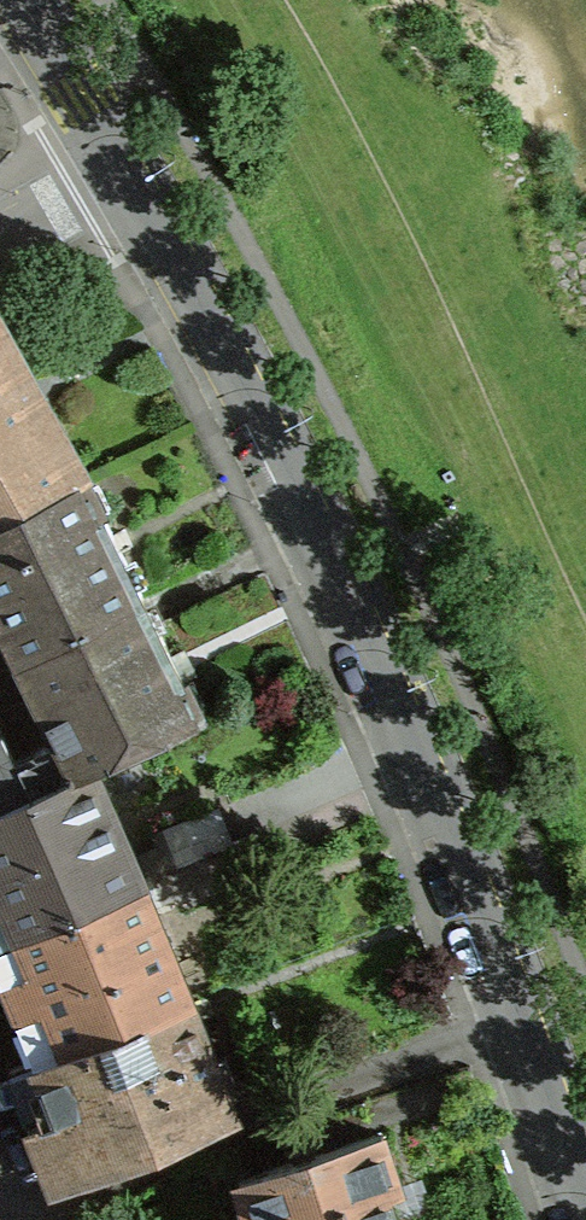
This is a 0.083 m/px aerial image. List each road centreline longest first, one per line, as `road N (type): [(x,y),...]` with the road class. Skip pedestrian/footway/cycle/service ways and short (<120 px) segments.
road 1 (tertiary): [(585,1184),(465,834),(296,460),(133,161)]
road 2 (tertiary): [(133,161),(26,0)]
road 3 (residential): [(133,161),(0,236)]

